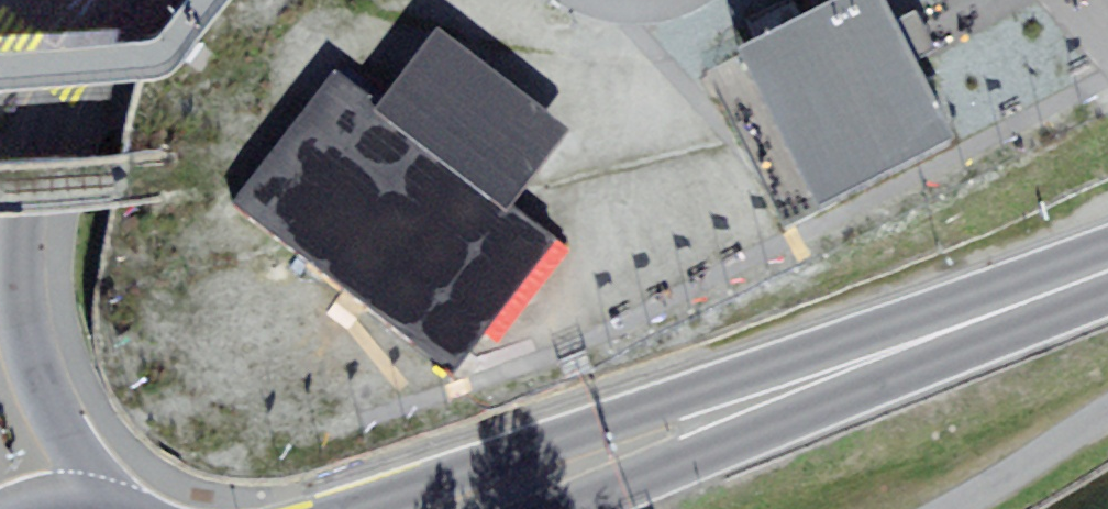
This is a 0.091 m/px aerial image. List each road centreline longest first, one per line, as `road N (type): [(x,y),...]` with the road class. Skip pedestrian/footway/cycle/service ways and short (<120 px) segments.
road 1 (primary): [(936,334),(667,403),(342,508)]
road 2 (secondary): [(104,506),(28,341),(19,243),(43,140),(118,0)]
road 3 (primary): [(573,508),(689,461),(936,334)]
road 4 (primary): [(1107,269),(936,334)]

